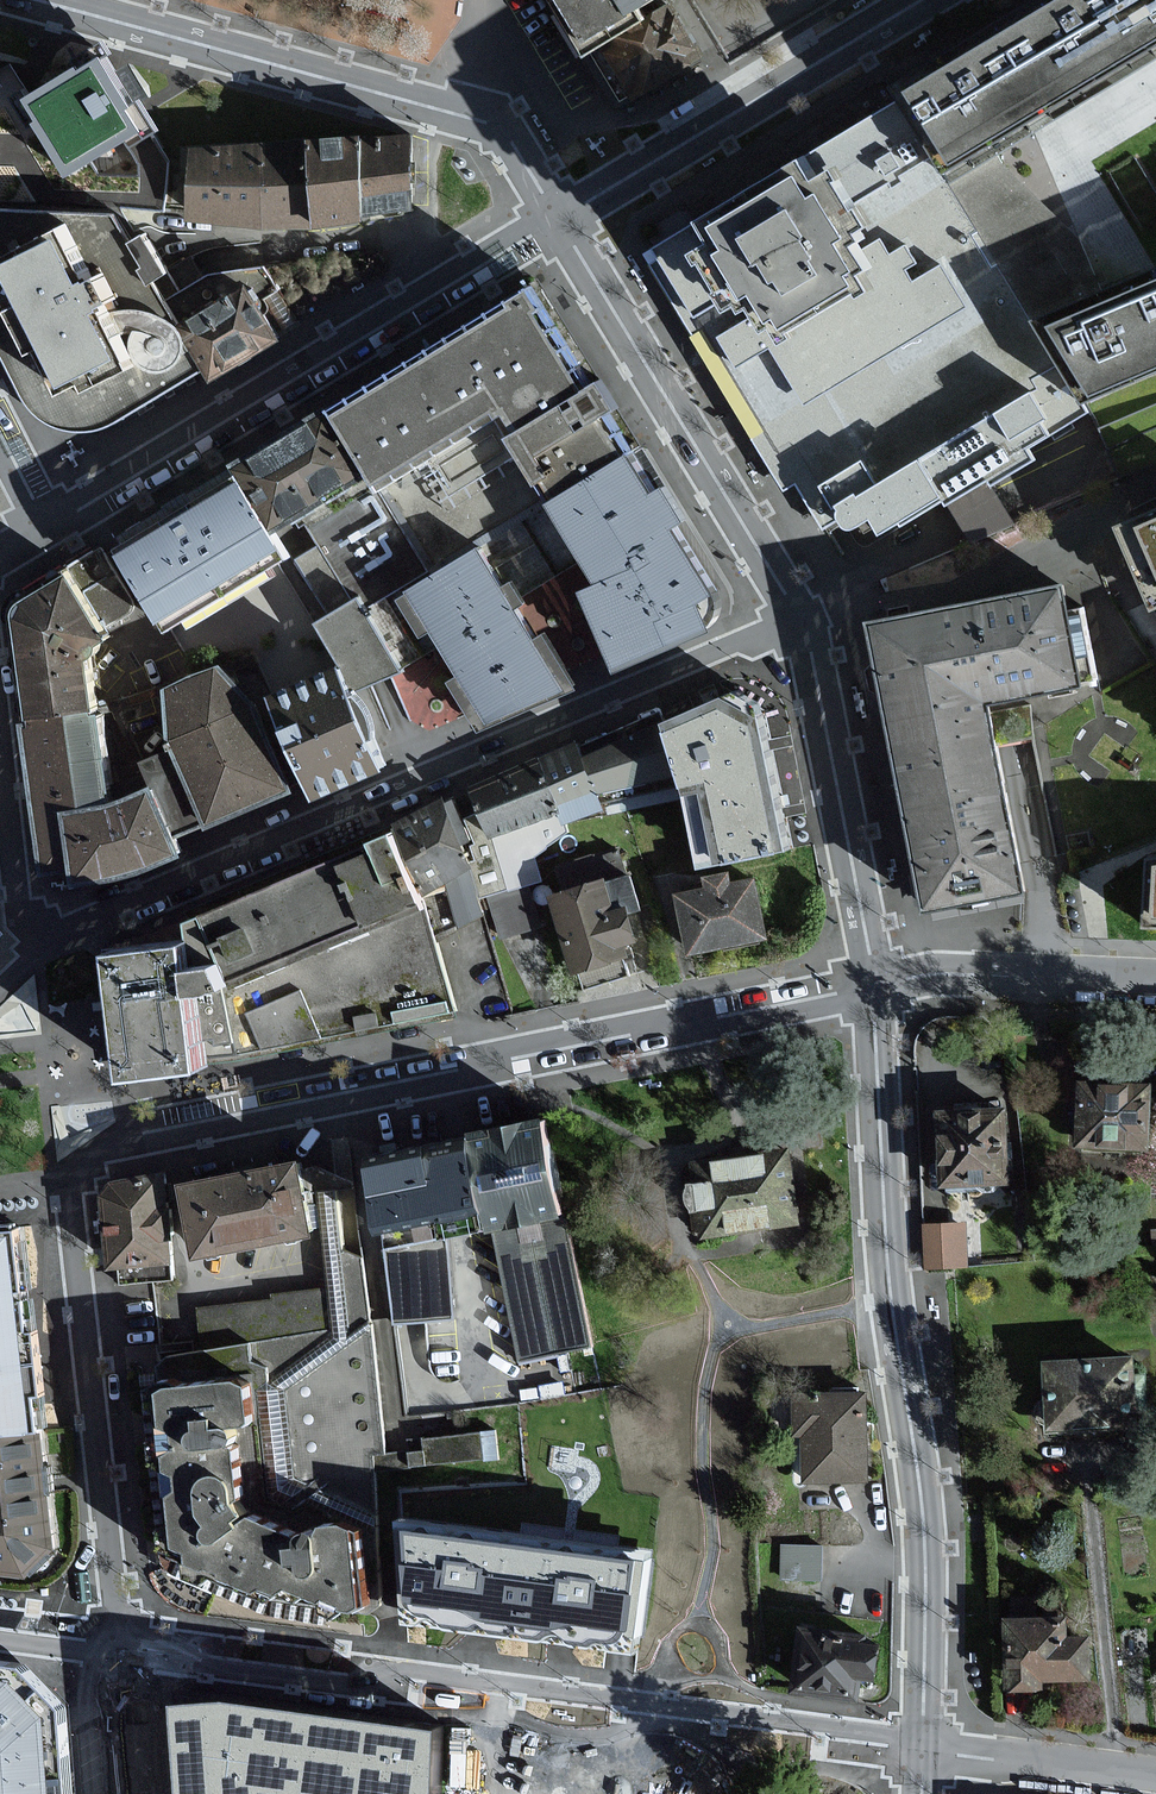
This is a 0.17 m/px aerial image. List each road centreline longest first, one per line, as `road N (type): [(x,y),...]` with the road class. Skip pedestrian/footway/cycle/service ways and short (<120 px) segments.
road 1 (residential): [(118,1632),(70,1198),(78,1169),(118,1150),(435,1084),(522,1047),(844,999),(880,983)]
road 2 (residential): [(34,948),(530,728),(799,622)]
road 3 (residential): [(925,1750),(118,1632)]
road 4 (residential): [(880,983),(883,1176),(931,1558),(925,1750)]
road 5 (residential): [(556,215),(32,529)]
road 6 (residential): [(556,215),(799,622)]
road 7 (residential): [(468,118),(39,0)]
road 8 (residential): [(916,0),(556,215)]
road 9 (residential): [(799,622),(880,983)]
road 10 (residential): [(799,622),(862,577),(1060,487),(1107,441)]
road 11 (residential): [(880,983),(933,976),(1155,984)]
road 12 (residential): [(1155,1777),(925,1750)]
road 13 (residential): [(118,1632),(128,1793)]
road 14 (residential): [(0,725),(15,875)]
road 15 (residential): [(556,215),(514,146),(468,118)]

